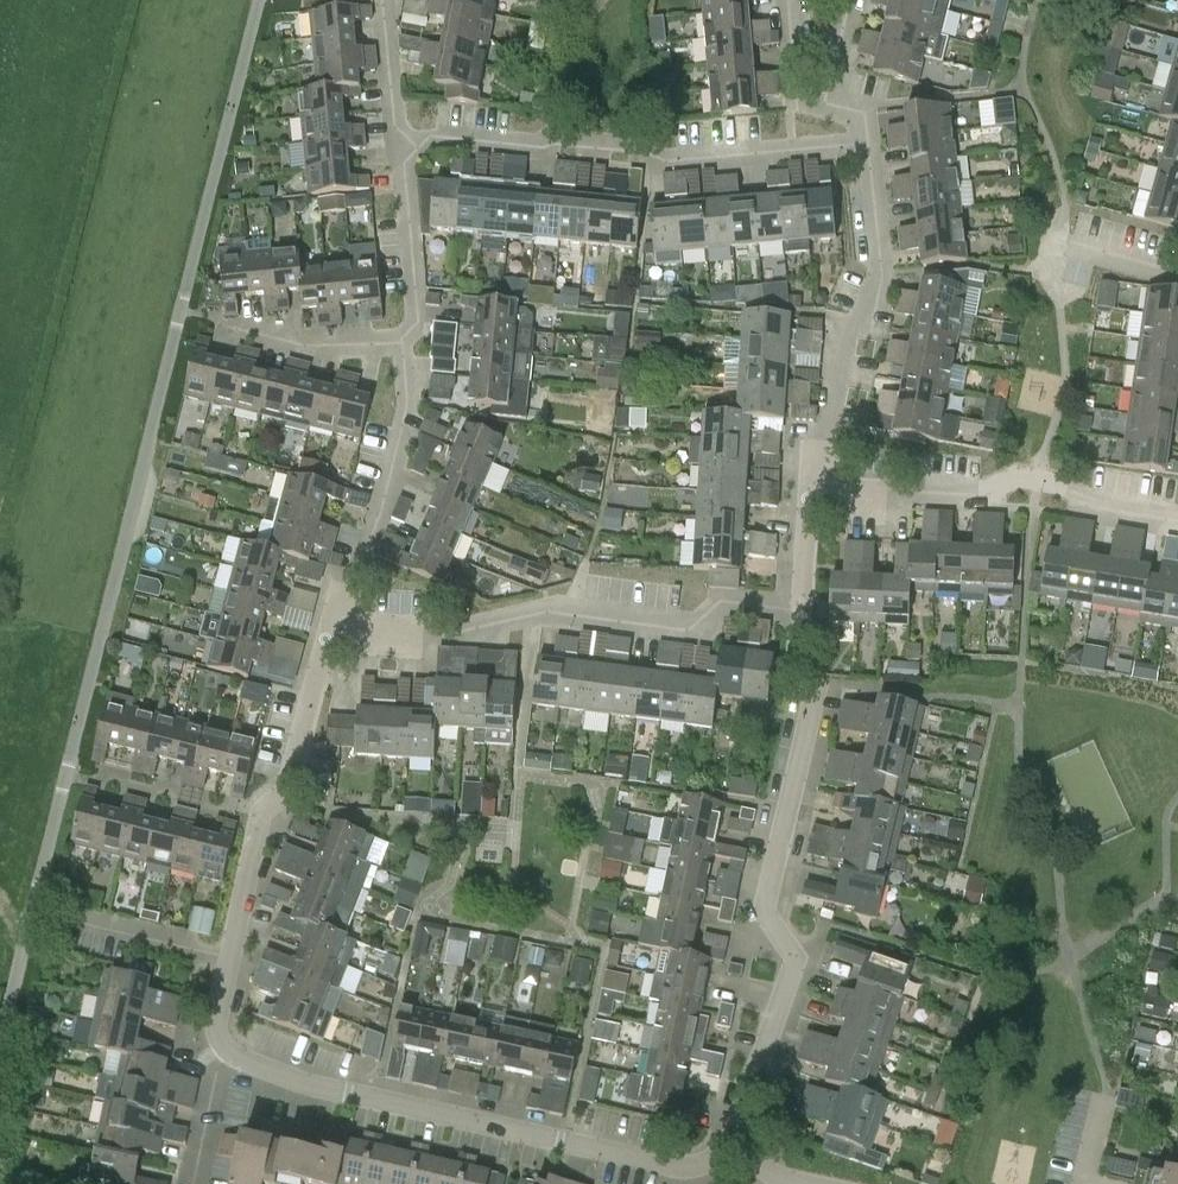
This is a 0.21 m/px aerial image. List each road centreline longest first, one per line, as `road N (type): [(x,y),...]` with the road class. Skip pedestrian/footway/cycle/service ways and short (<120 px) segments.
road 1 (residential): [(0,1045),(261,0)]
road 2 (residential): [(744,1160),(802,985),(801,927),(785,874),(788,843),(833,716),(812,589)]
road 3 (residential): [(744,1160),(624,1150),(346,1094),(225,1057)]
road 4 (residential): [(330,634),(463,634),(563,606),(696,623),(747,589),(812,589)]
road 5 (residential): [(401,145),(658,159),(873,134)]
road 6 (residential): [(825,509),(876,366),(873,134)]
road 7 (residential): [(825,509),(860,509),(903,493),(1029,485),(1177,506)]
road 8 (residential): [(227,964),(259,819),(295,773),(330,634)]
road 9 (residential): [(330,634),(412,411),(404,338)]
road 10 (residential): [(404,338),(419,321),(401,145)]
road 11 (residential): [(404,338),(295,345),(220,331)]
road 12 (residential): [(227,964),(62,931)]
road 13 (residential): [(401,145),(389,0)]
road 14 (residential): [(838,97),(806,99),(793,0)]
road 15 (residential): [(1177,275),(1080,252),(1071,222)]
road 16 (residential): [(202,1183),(225,1057)]

